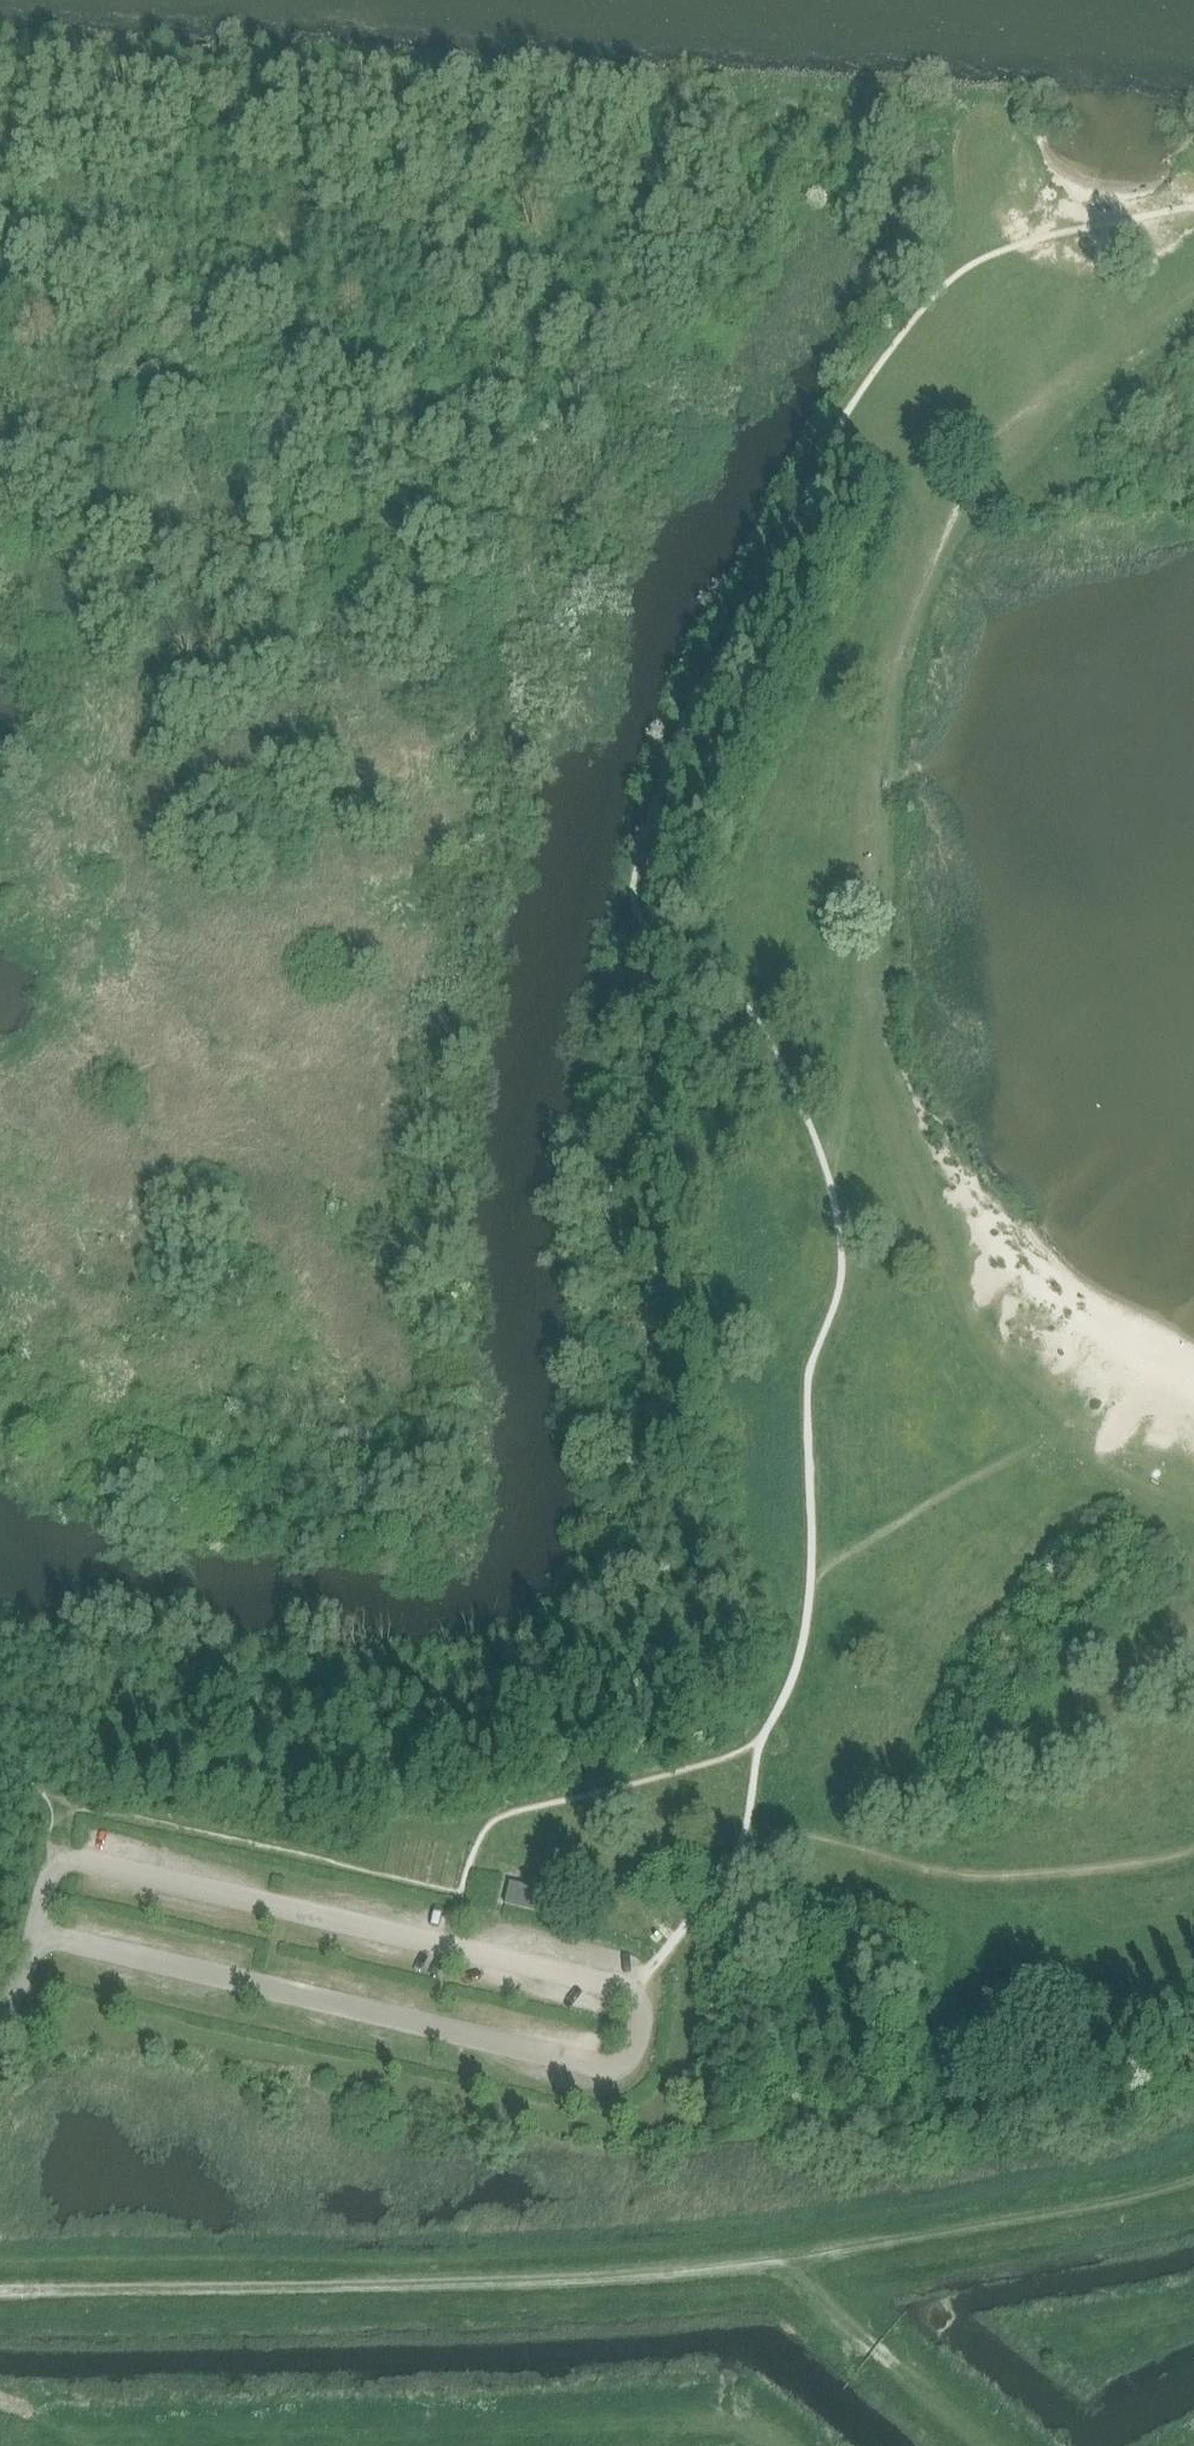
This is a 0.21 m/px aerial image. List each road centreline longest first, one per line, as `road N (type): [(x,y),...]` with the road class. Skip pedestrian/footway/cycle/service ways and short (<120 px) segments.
road 1 (track): [(1193,2181),(762,2264),(631,2278),(0,2289)]

